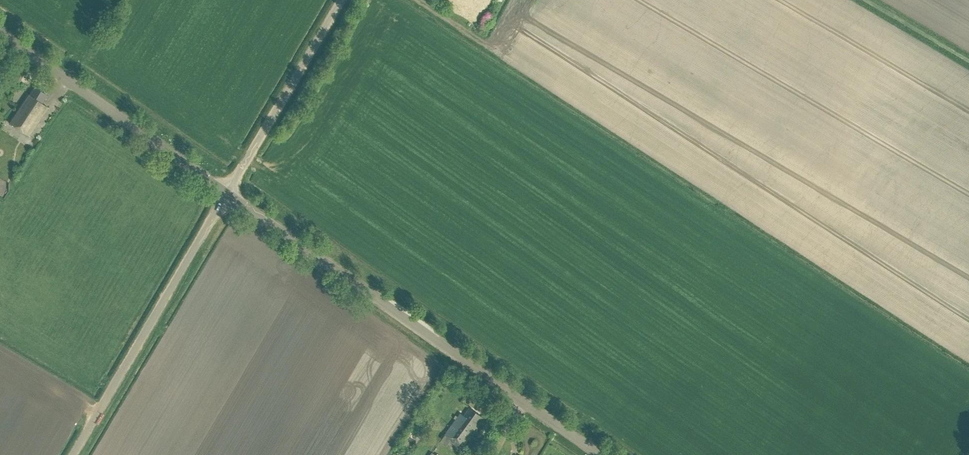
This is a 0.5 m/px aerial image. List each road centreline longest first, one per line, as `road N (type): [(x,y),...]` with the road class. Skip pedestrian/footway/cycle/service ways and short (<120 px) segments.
road 1 (track): [(418,0),(968,359)]
road 2 (unclassified): [(600,454),(228,192)]
road 3 (unclassified): [(73,454),(228,192)]
road 4 (unclassified): [(228,192),(0,34)]
road 5 (unclassified): [(228,192),(341,0)]

